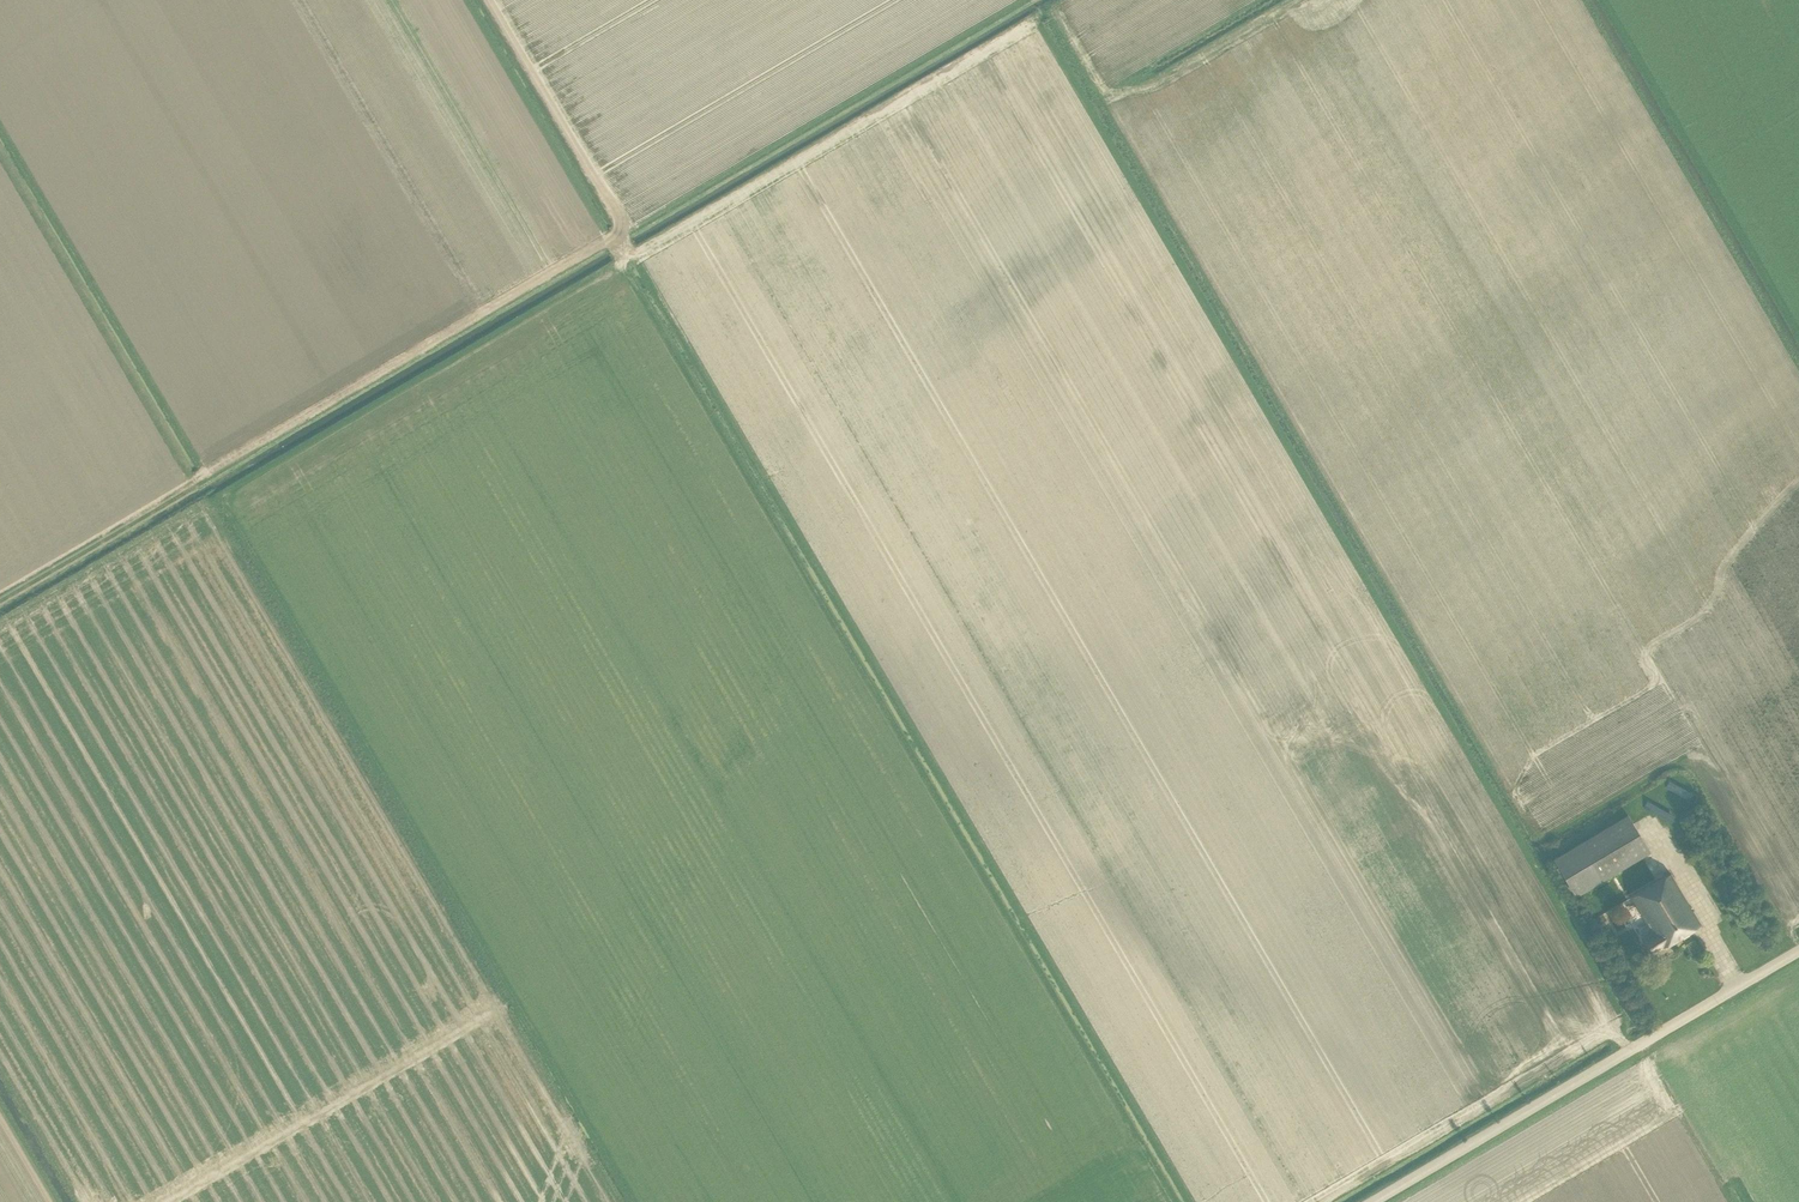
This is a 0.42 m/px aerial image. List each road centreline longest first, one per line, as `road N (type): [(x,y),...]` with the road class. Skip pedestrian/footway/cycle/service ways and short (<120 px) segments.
road 1 (unclassified): [(1373,1201),(1798,951)]

